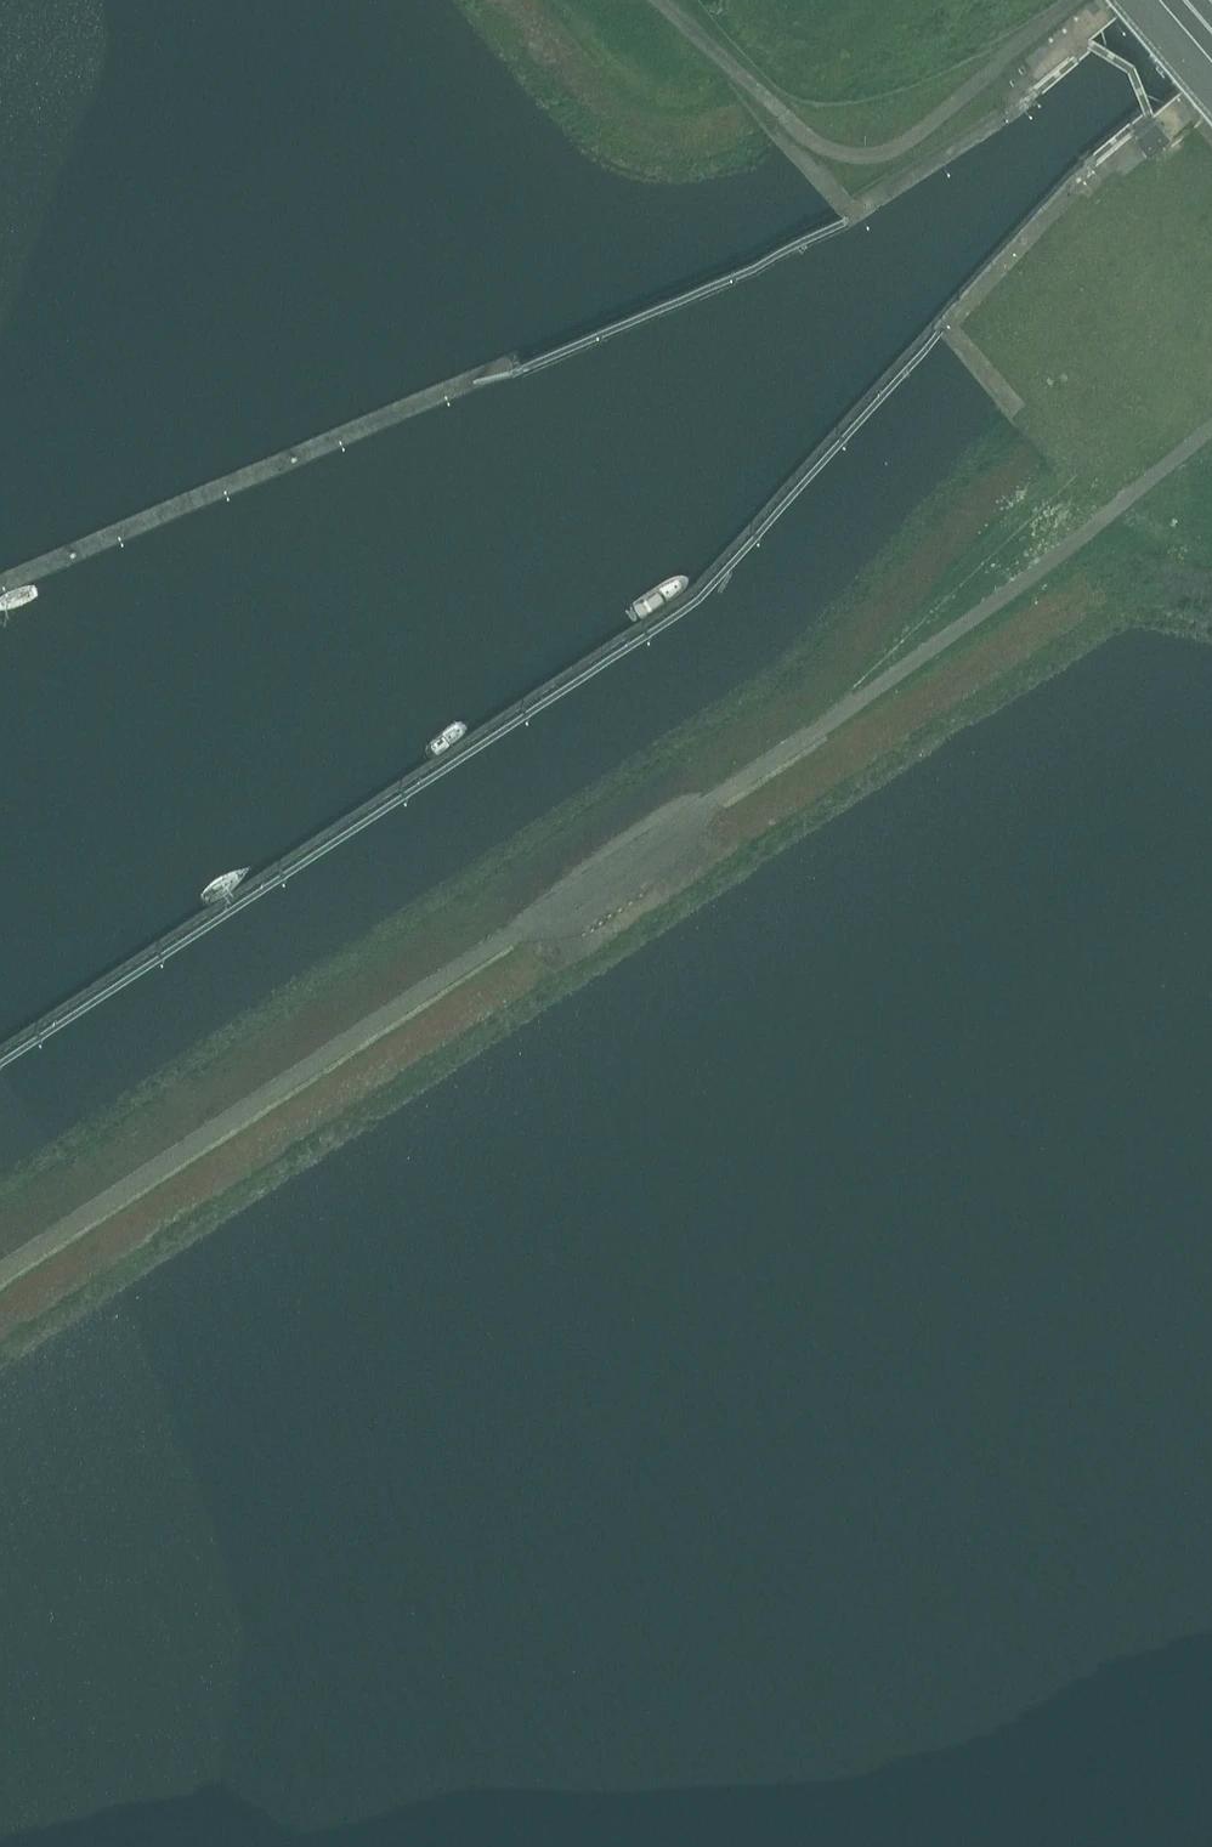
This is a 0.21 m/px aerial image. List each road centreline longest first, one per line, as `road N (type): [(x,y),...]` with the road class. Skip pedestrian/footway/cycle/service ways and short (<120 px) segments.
road 1 (unclassified): [(1091,0),(946,122),(897,149),(849,144),(818,127),(740,73),(659,0)]

